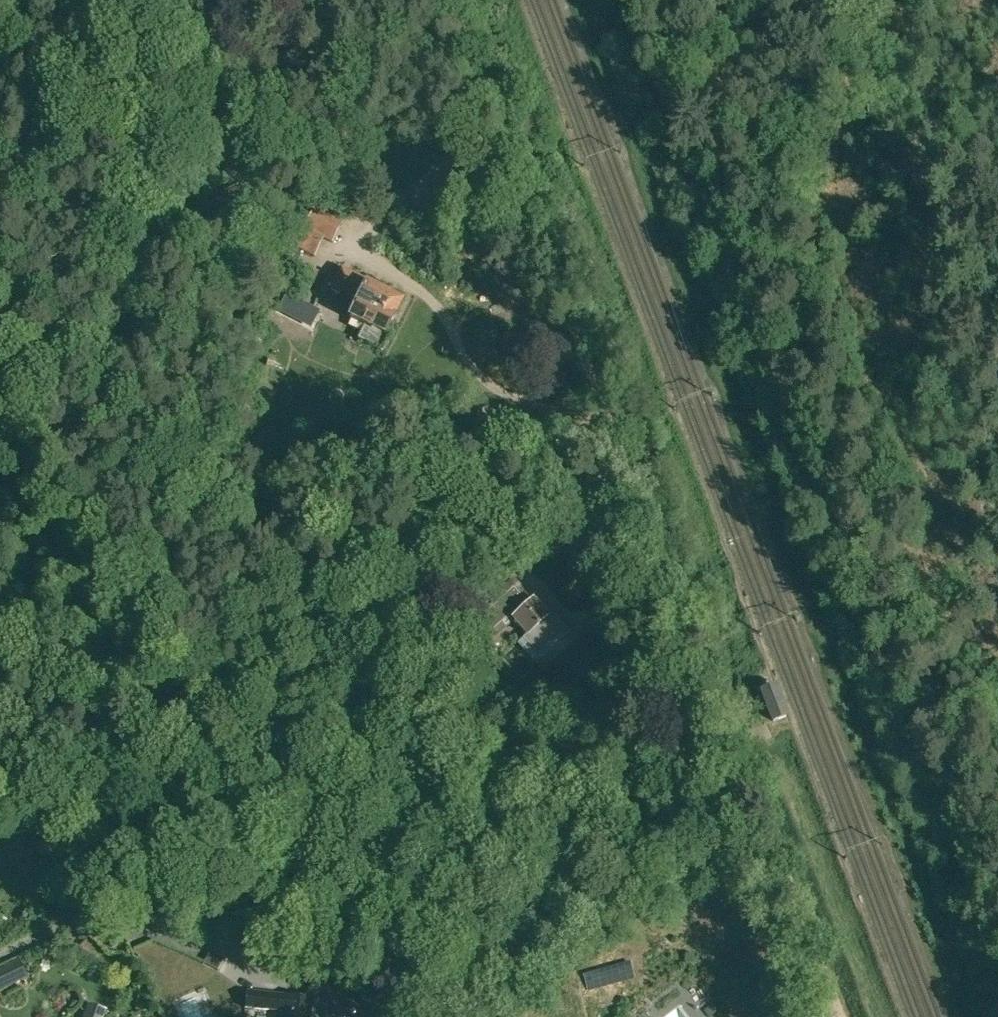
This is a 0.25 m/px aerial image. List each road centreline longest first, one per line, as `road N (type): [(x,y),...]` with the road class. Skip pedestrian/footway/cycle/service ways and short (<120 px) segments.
road 1 (track): [(425,0),(460,16),(839,1016)]

